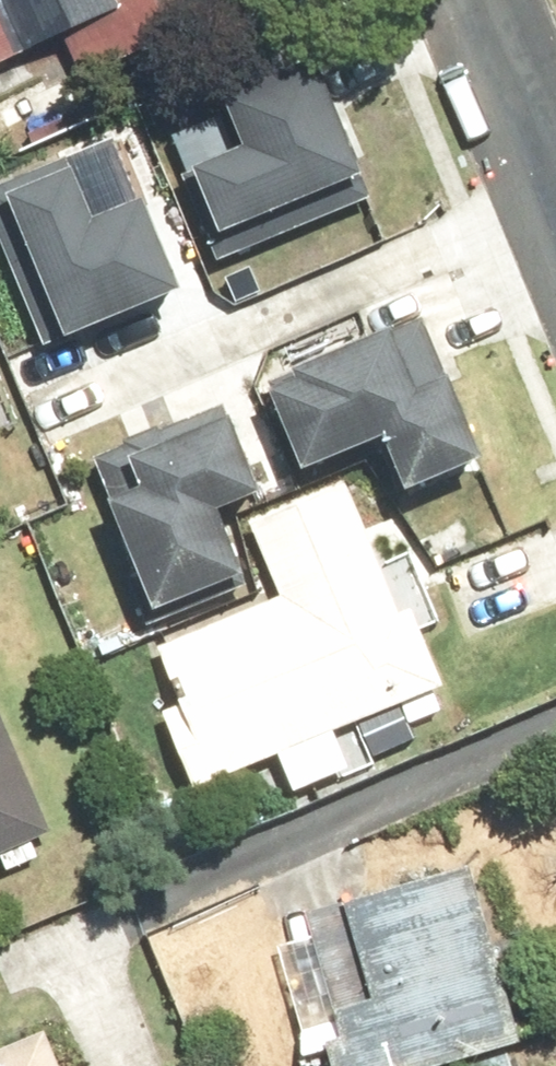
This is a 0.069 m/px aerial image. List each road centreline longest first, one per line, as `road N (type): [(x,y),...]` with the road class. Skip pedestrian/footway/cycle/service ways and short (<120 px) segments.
road 1 (residential): [(555,164),(490,0)]

